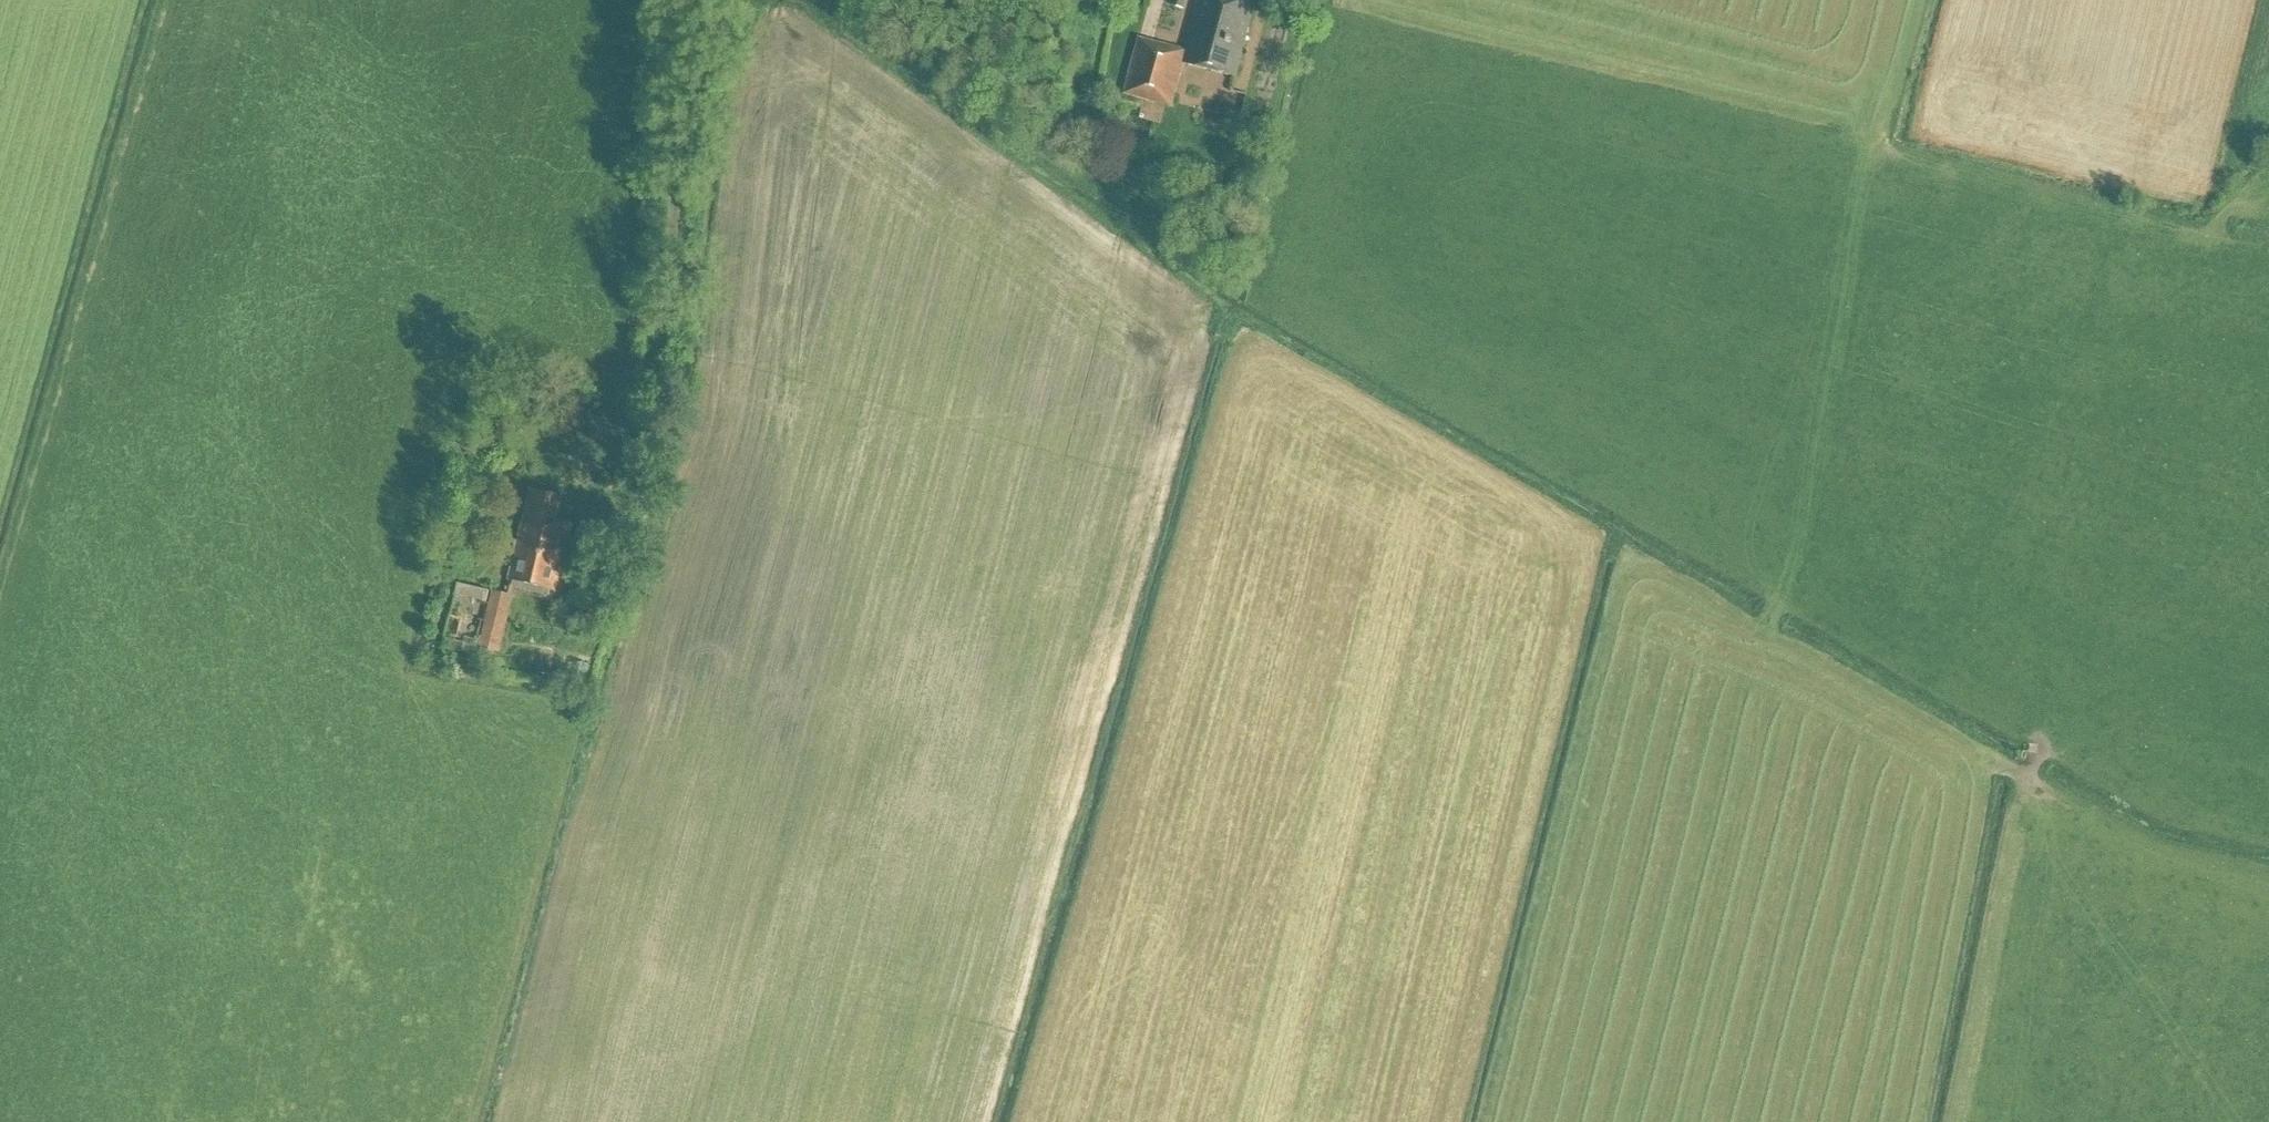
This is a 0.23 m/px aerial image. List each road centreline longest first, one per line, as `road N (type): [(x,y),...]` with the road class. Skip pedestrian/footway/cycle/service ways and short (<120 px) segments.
road 1 (track): [(706,0),(661,404),(635,432)]

